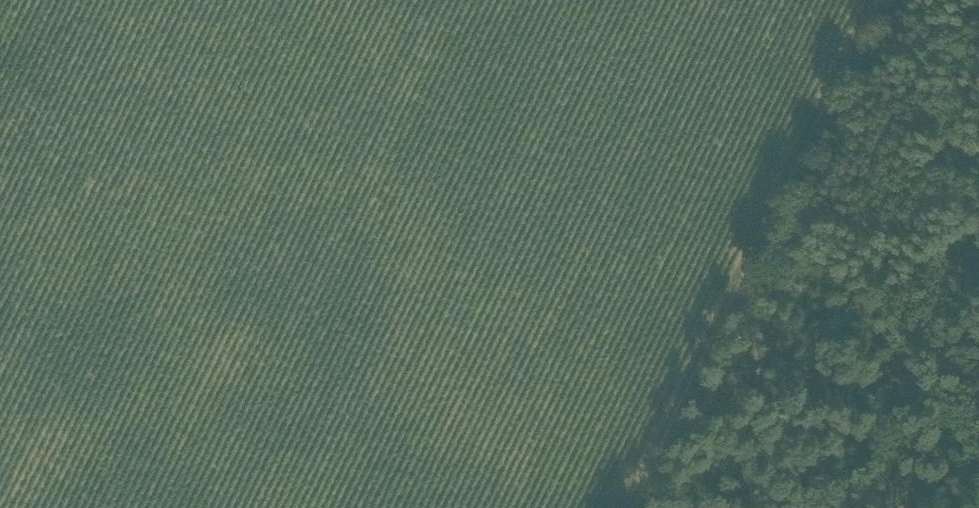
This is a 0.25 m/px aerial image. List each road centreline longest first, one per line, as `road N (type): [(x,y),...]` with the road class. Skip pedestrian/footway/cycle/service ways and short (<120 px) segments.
road 1 (track): [(629,507),(877,0)]

